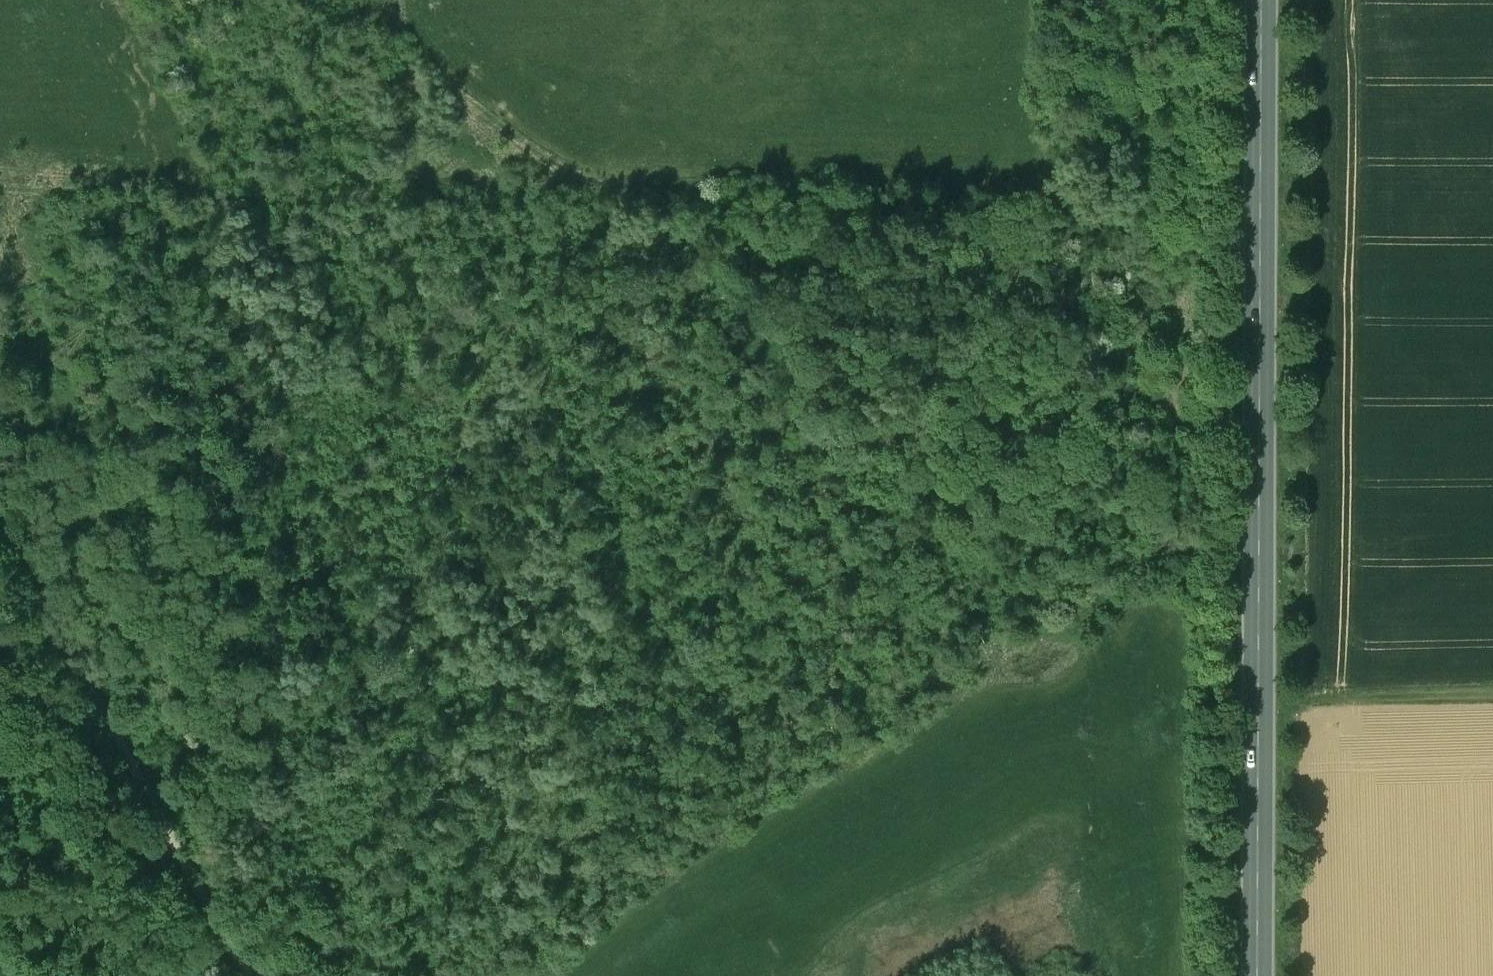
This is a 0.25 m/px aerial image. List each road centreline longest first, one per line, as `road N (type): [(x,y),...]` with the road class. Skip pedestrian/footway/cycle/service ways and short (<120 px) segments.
road 1 (primary): [(1246,975),(1252,0)]
road 2 (track): [(249,975),(0,538)]

